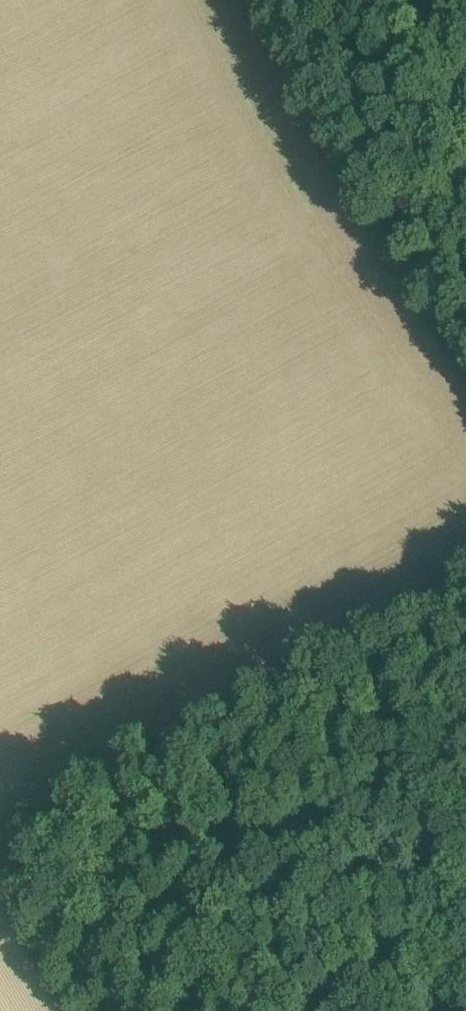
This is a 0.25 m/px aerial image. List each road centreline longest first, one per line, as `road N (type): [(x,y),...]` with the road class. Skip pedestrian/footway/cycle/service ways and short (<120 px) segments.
road 1 (track): [(298,0),(348,126),(465,258)]
road 2 (track): [(465,787),(364,658)]

